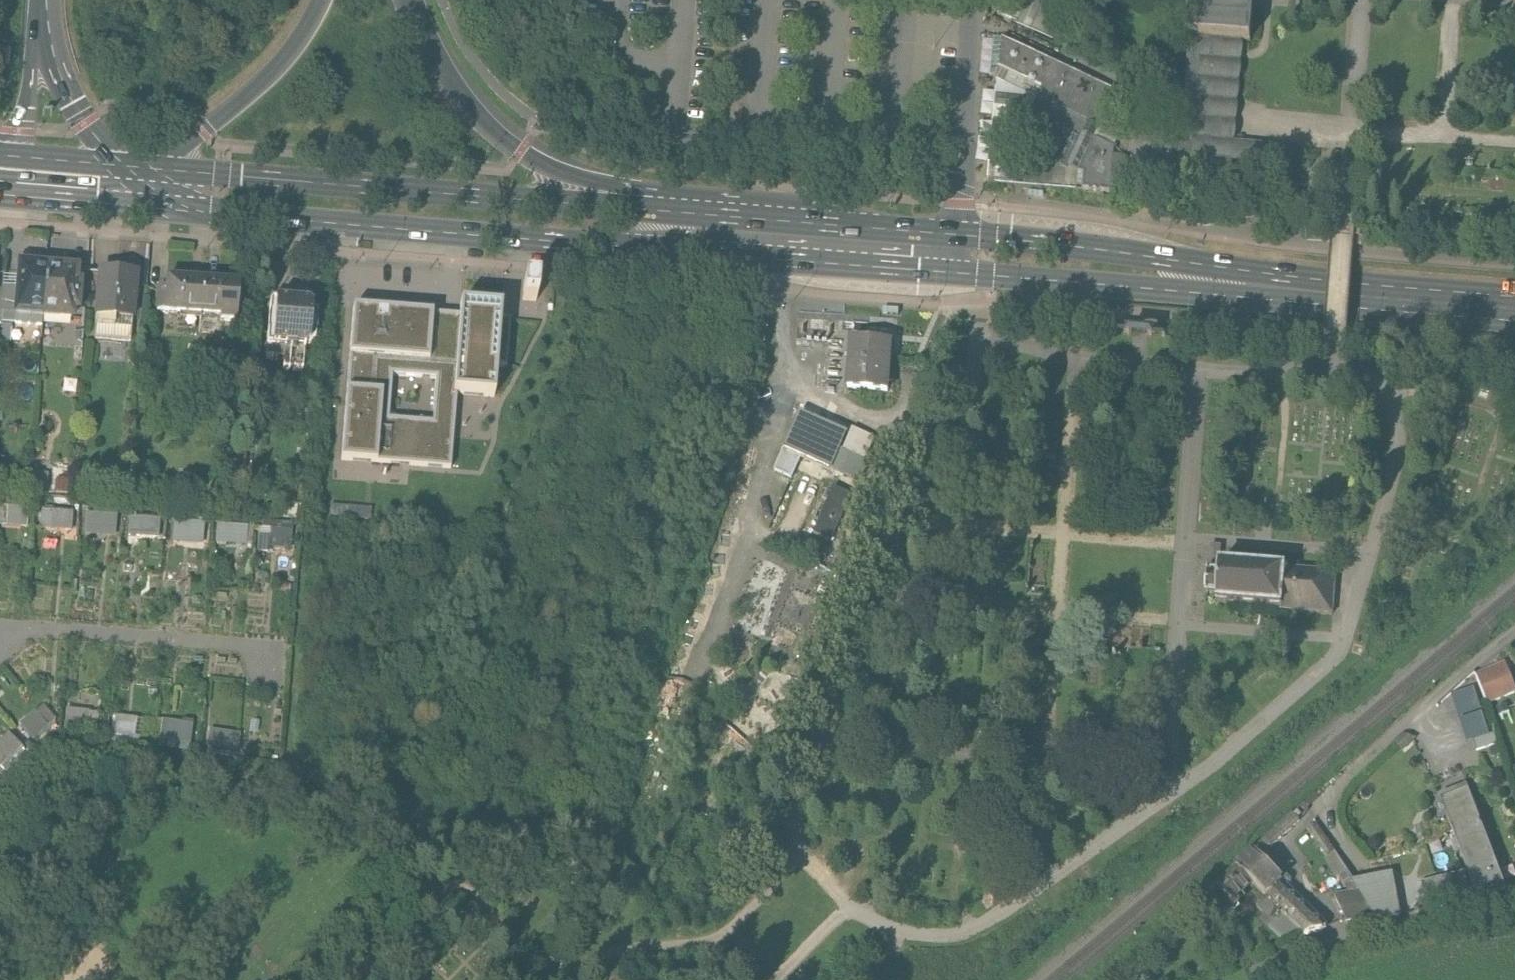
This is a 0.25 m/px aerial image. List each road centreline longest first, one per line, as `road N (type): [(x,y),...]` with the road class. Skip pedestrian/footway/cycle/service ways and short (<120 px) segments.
road 1 (primary): [(136,180),(160,196),(219,213),(557,241),(783,253),(853,239)]
road 2 (primary): [(782,219),(242,177),(136,180)]
road 3 (primary): [(958,249),(965,263),(988,273),(1352,306),(1423,293)]
road 4 (primary): [(1423,293),(1356,272),(990,236),(958,249)]
road 5 (trunk): [(782,219),(539,162),(468,102),(428,48),(407,0)]
road 6 (residential): [(1254,970),(1343,930),(1514,899)]
road 7 (trunk): [(136,180),(261,82),(320,0)]
road 8 (trunk): [(45,4),(73,102),(136,180)]
road 9 (trunk): [(45,4),(14,170)]
road 10 (primary): [(14,170),(136,180)]

